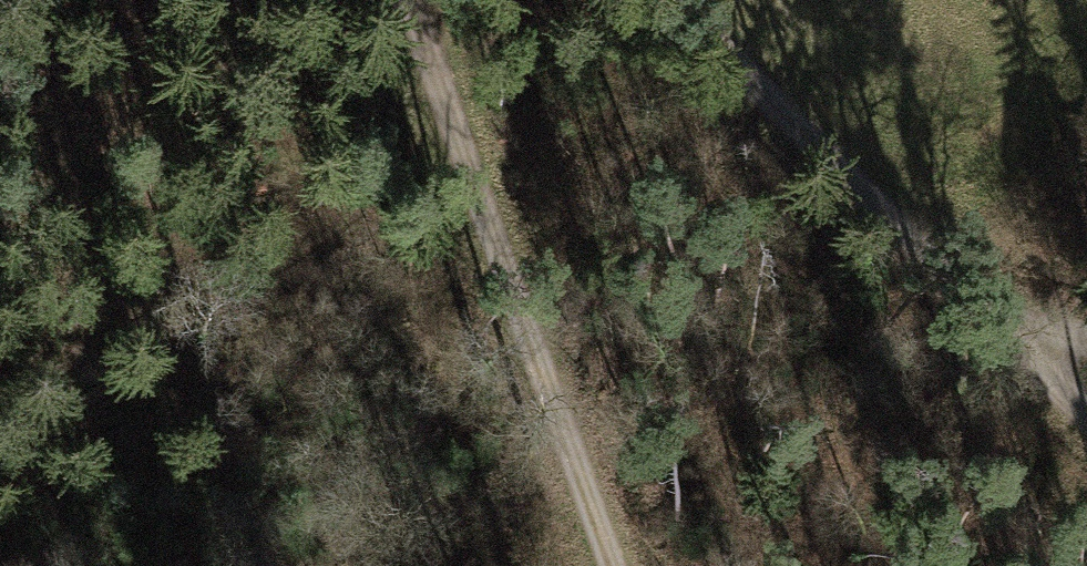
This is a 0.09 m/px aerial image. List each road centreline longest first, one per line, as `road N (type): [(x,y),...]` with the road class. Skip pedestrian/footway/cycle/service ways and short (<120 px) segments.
road 1 (track): [(618,565),(404,0)]
road 2 (track): [(656,0),(935,249),(1086,404)]
road 3 (track): [(0,428),(473,182)]
road 4 (track): [(1086,309),(935,249)]

